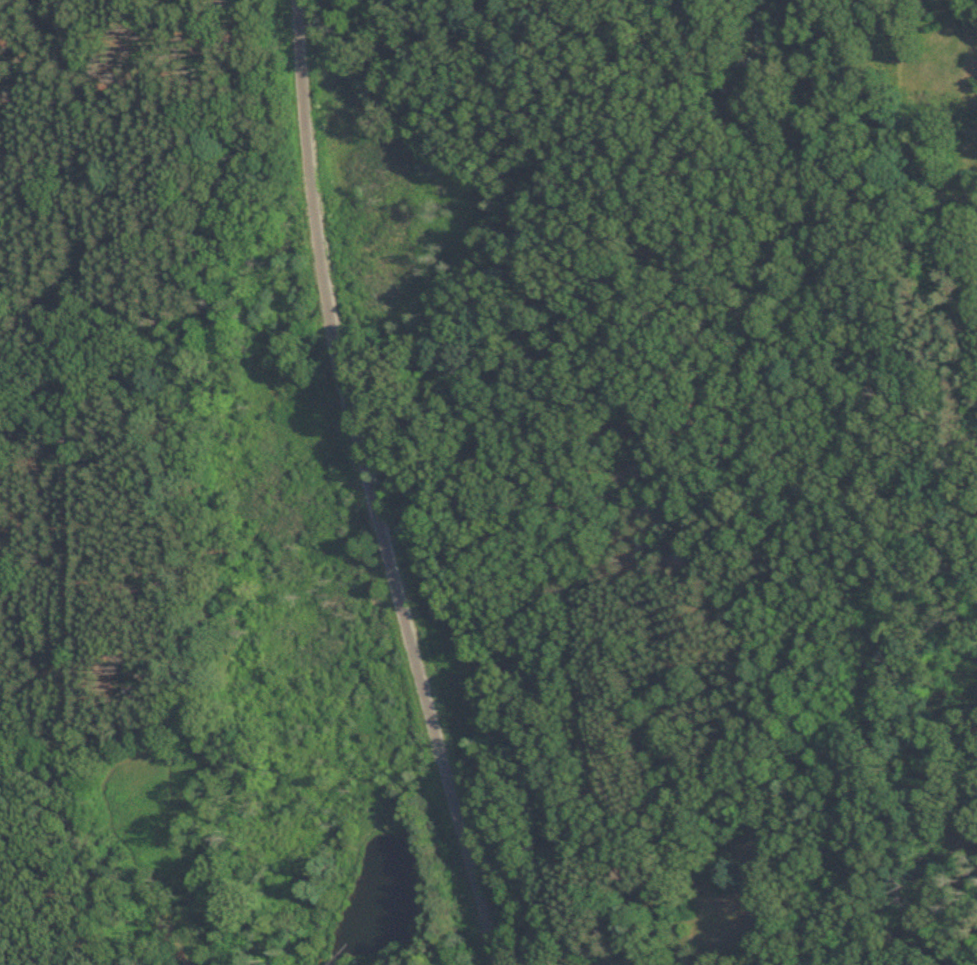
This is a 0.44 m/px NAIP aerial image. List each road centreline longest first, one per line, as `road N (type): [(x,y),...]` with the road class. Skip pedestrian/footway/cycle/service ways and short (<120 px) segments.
road 1 (residential): [(768,964),(759,905),(729,864),(700,864),(678,919),(676,964)]

